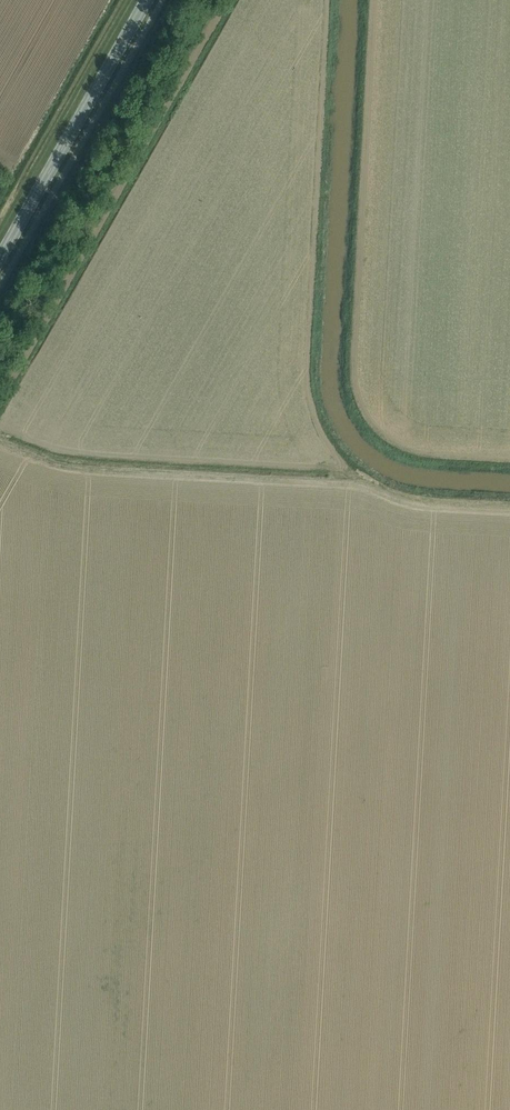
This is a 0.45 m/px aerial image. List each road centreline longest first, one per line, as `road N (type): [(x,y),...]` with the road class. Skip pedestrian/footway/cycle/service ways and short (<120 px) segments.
road 1 (tertiary): [(0,255),(152,0)]

